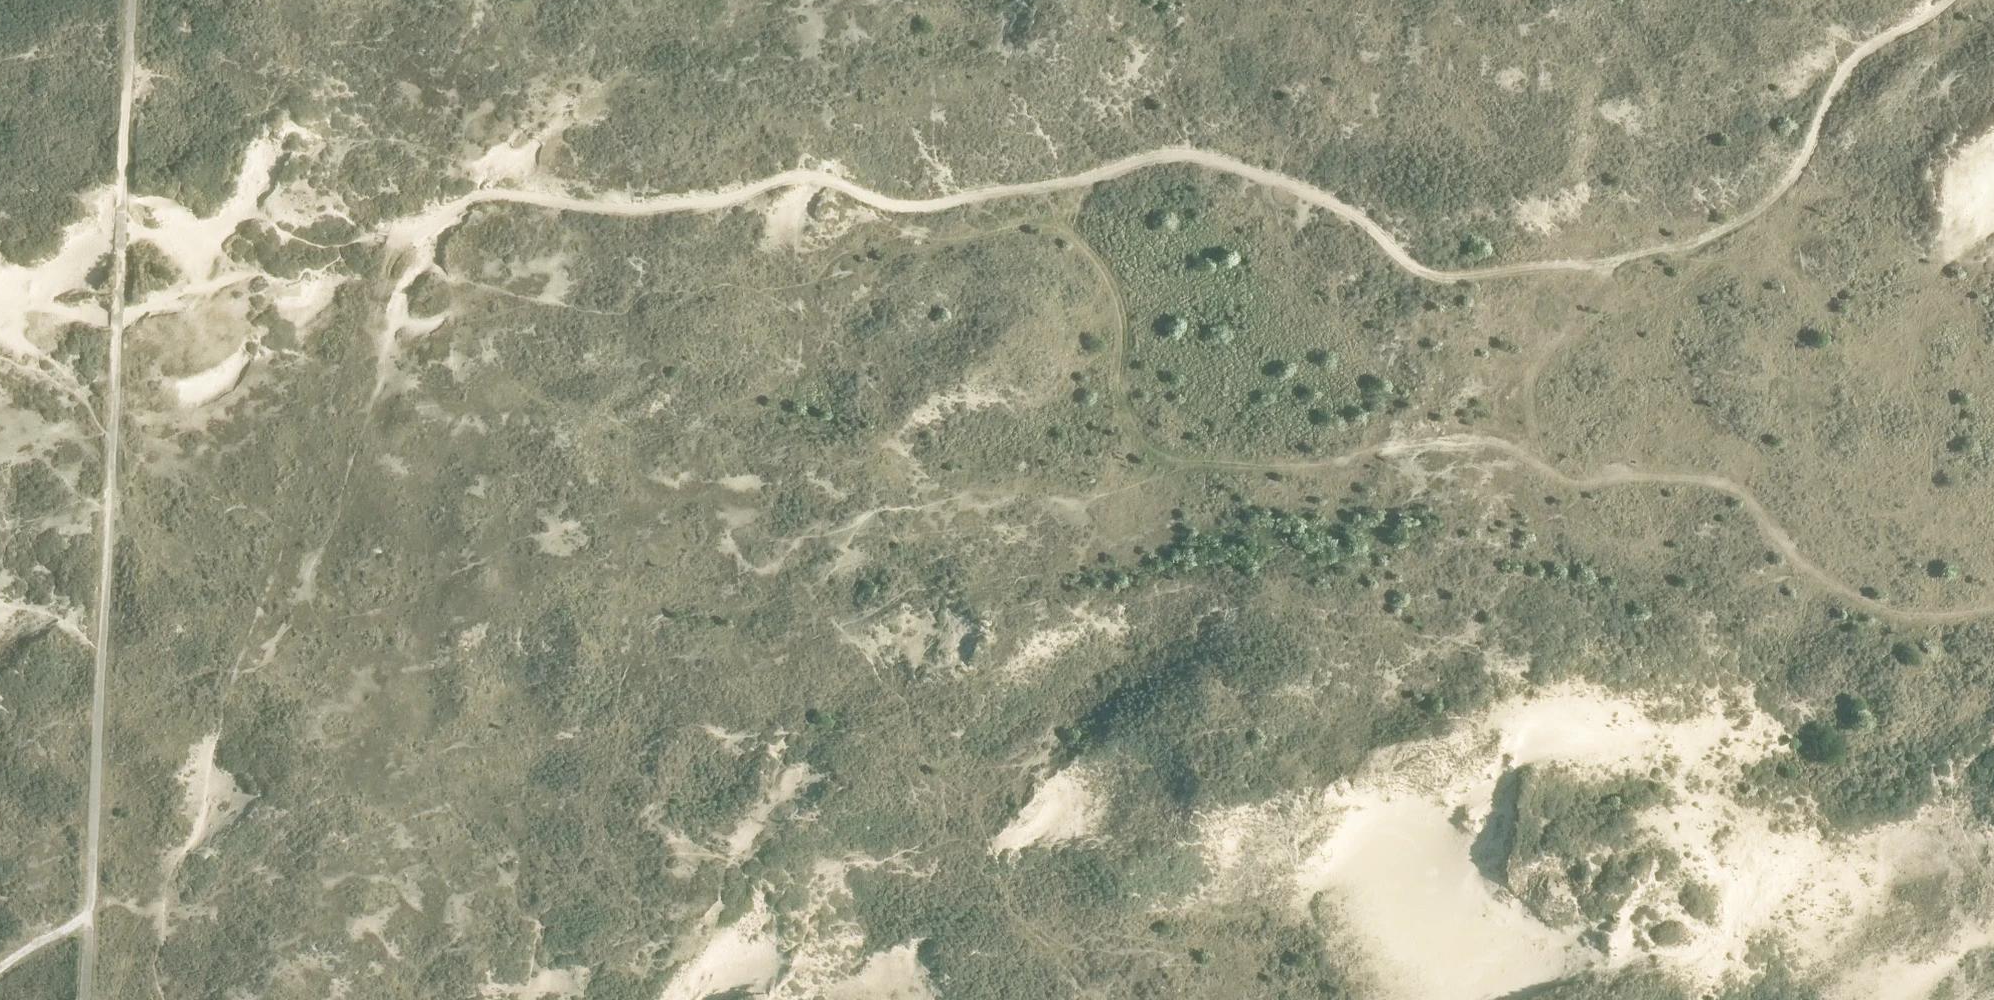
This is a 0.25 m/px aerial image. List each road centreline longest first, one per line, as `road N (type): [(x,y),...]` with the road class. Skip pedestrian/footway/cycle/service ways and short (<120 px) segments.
road 1 (track): [(86,999),(133,0)]

